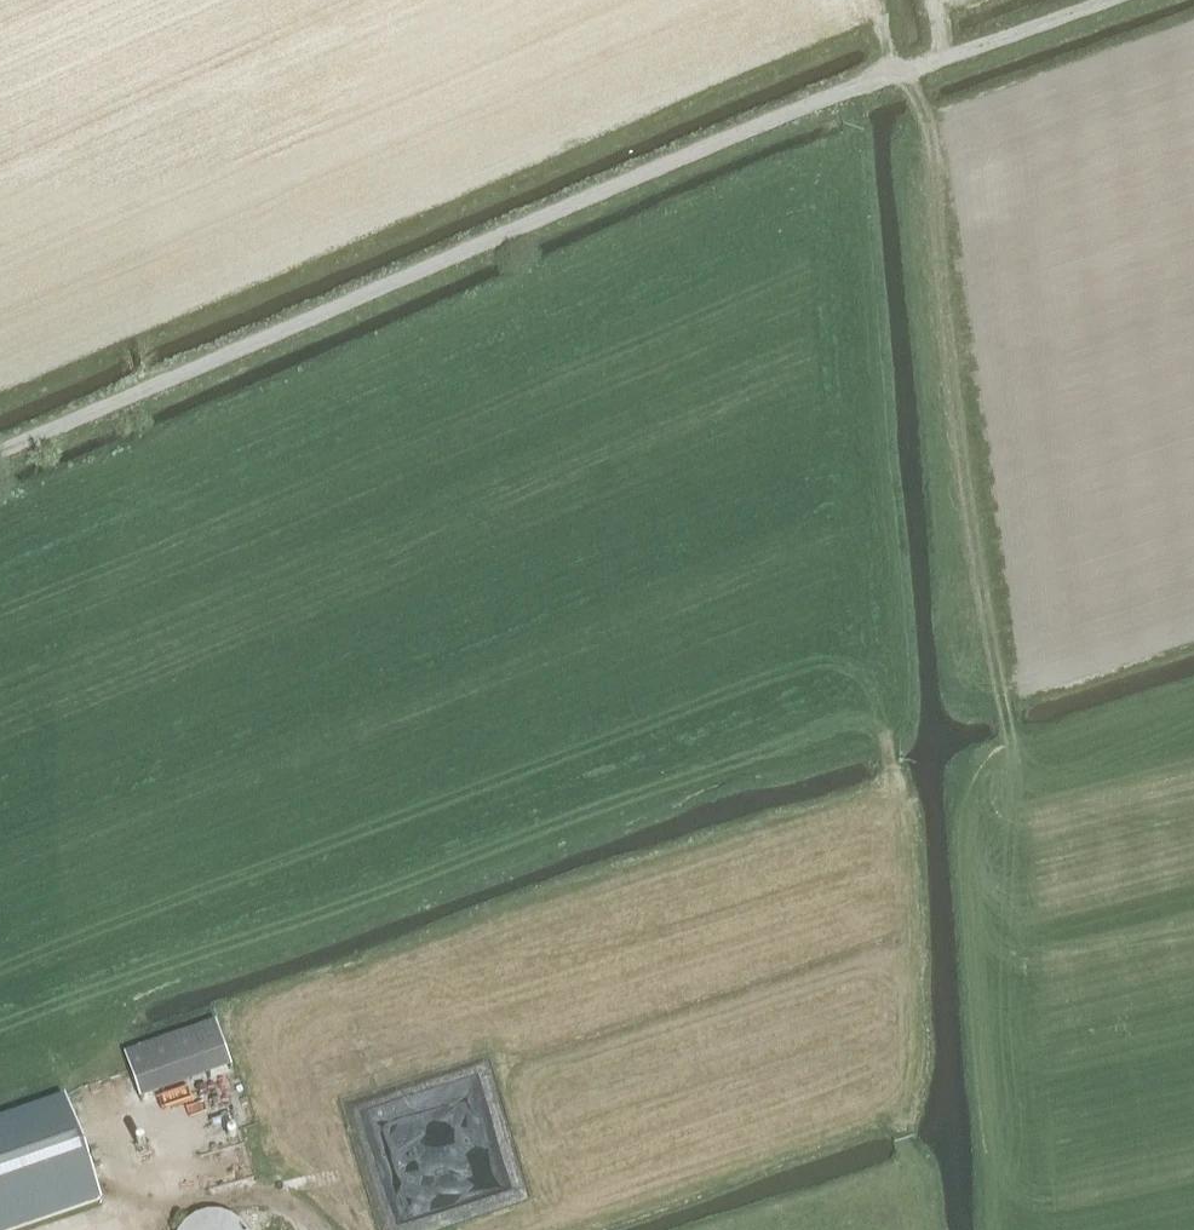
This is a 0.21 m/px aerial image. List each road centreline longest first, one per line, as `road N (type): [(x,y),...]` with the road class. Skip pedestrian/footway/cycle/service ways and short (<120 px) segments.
road 1 (track): [(0,450),(744,129),(1099,0)]
road 2 (track): [(124,1212),(272,1201),(323,1229)]

